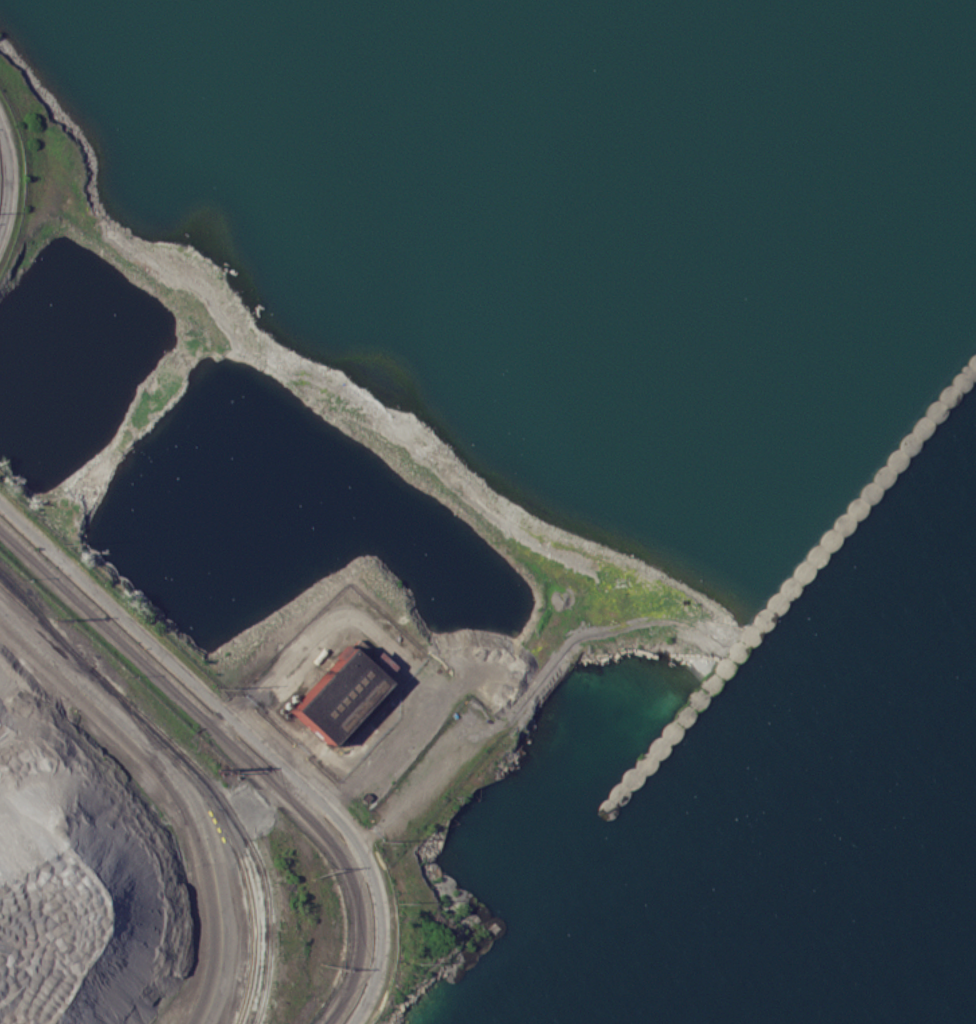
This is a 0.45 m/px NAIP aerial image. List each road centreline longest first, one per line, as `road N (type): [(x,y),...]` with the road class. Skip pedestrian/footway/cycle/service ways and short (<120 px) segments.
road 1 (residential): [(346,1023),(358,1009),(370,943),(366,893),(340,841),(0,518)]

